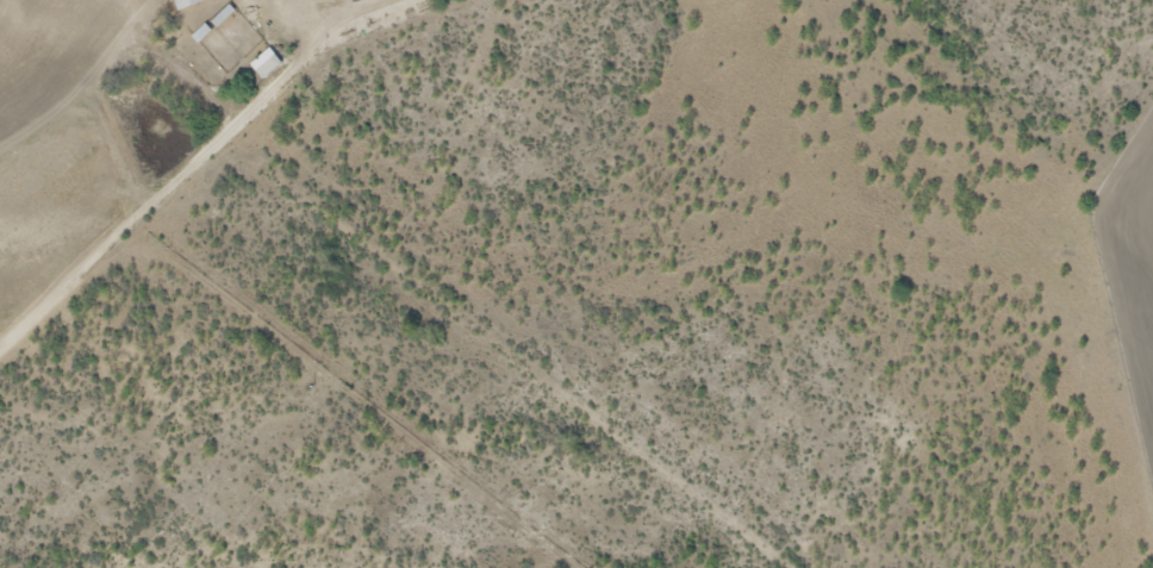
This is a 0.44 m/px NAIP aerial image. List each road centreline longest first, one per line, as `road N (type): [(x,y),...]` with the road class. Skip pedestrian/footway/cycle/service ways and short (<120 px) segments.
road 1 (residential): [(60,0),(791,567)]
road 2 (residential): [(225,567),(138,494),(104,451),(31,433)]

